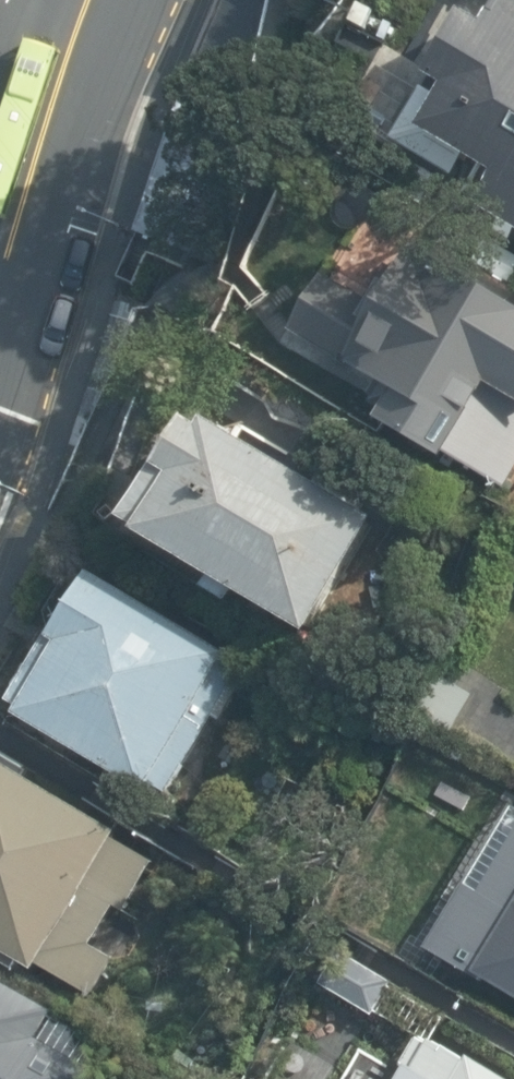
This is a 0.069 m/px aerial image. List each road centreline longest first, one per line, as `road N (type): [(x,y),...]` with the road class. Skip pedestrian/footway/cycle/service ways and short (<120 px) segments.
road 1 (secondary): [(71,143),(0,363)]
road 2 (secondary): [(126,0),(71,143)]

